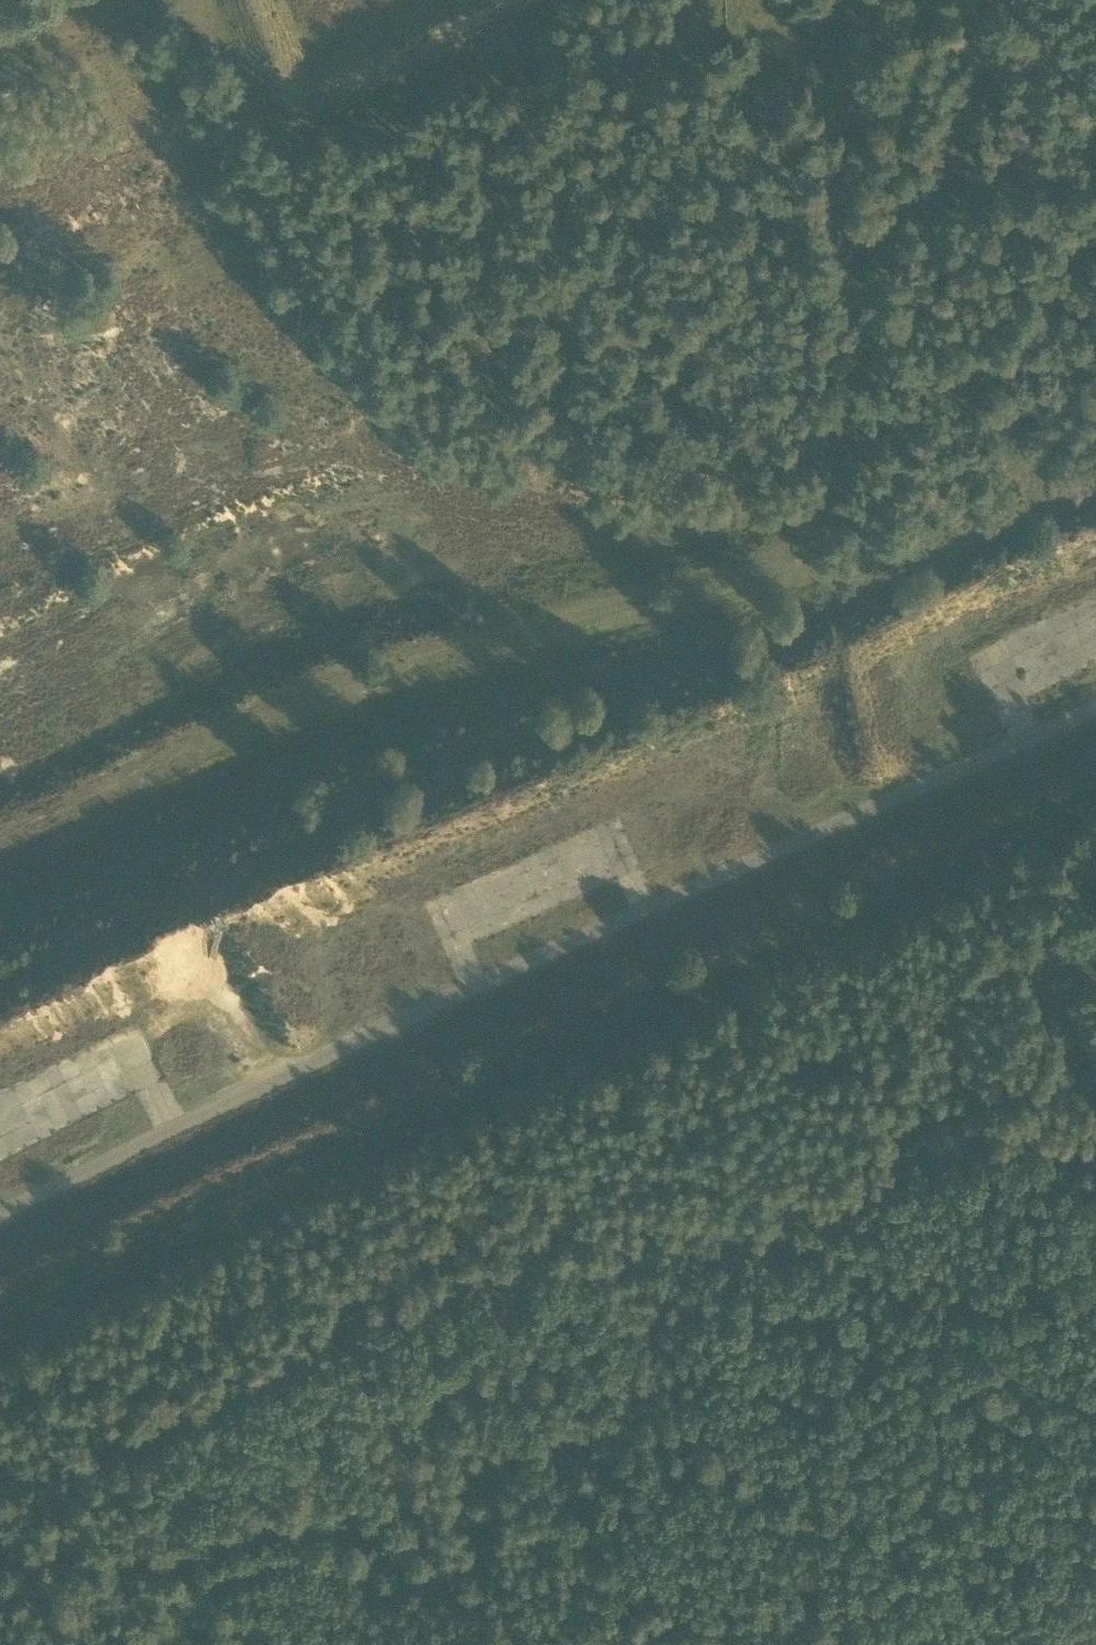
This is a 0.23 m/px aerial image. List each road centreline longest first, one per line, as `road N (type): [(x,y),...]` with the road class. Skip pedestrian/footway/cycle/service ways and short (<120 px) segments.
road 1 (track): [(0,1222),(1095,702)]
road 2 (track): [(147,0),(0,70)]

